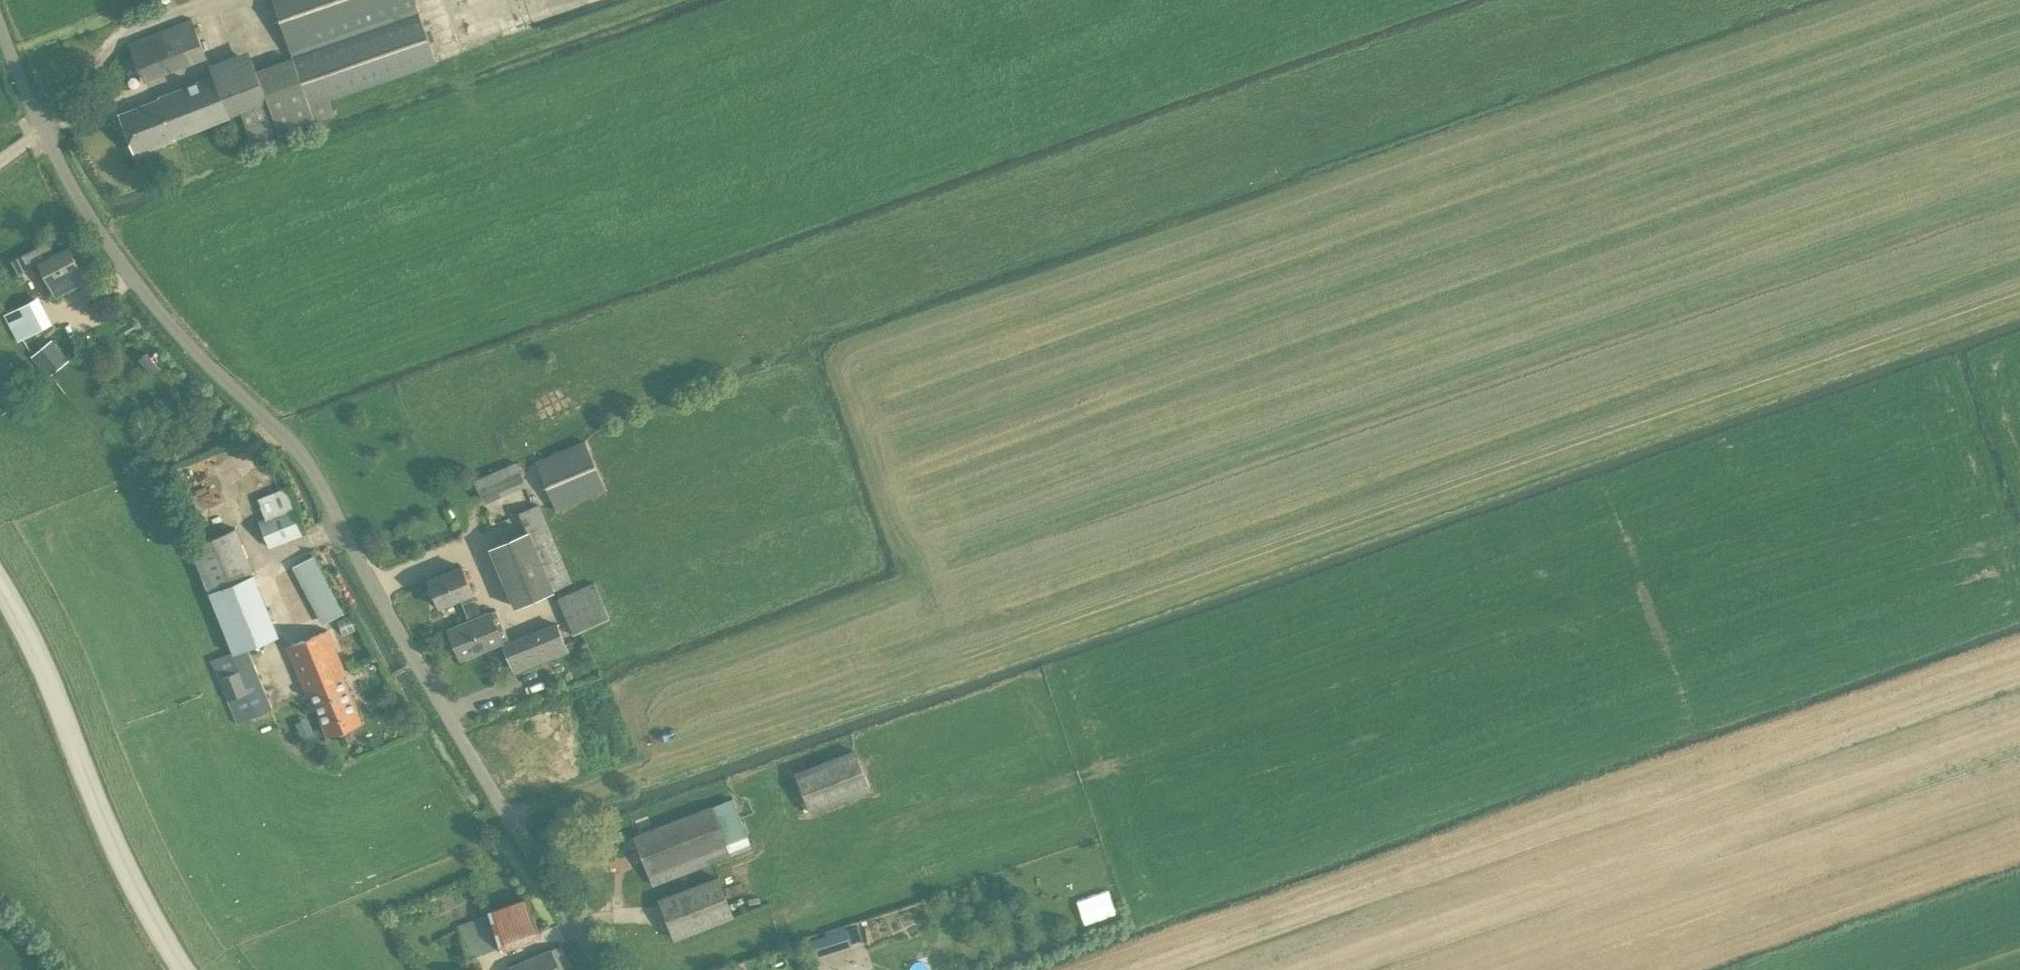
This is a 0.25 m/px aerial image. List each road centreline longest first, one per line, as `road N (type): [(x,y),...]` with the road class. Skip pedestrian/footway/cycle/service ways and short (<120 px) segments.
road 1 (track): [(2019,289),(894,684),(555,795),(510,819)]
road 2 (unclassified): [(599,969),(309,464),(192,351),(92,225),(42,130)]
road 3 (tertiary): [(185,969),(134,897),(58,702),(0,584)]

